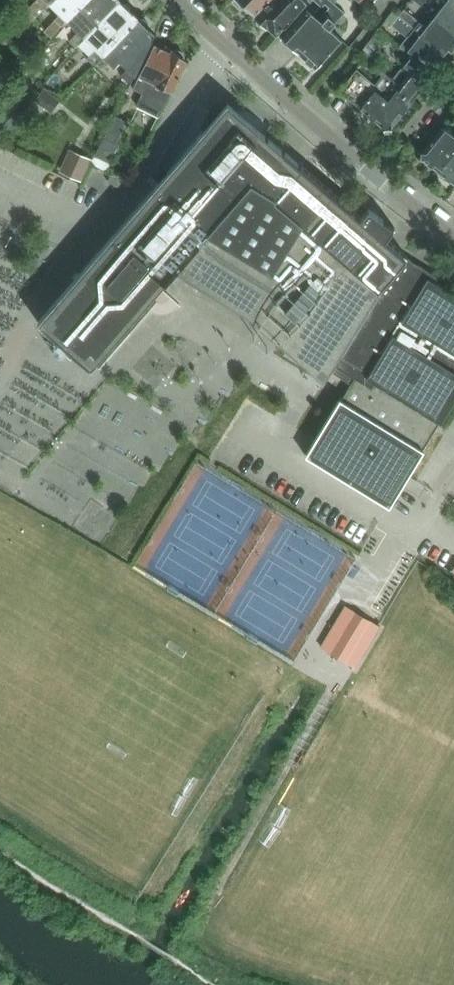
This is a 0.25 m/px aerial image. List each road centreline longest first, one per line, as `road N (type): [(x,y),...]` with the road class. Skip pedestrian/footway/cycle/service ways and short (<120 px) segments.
road 1 (residential): [(373,174),(179,0)]
road 2 (residential): [(373,174),(453,84)]

